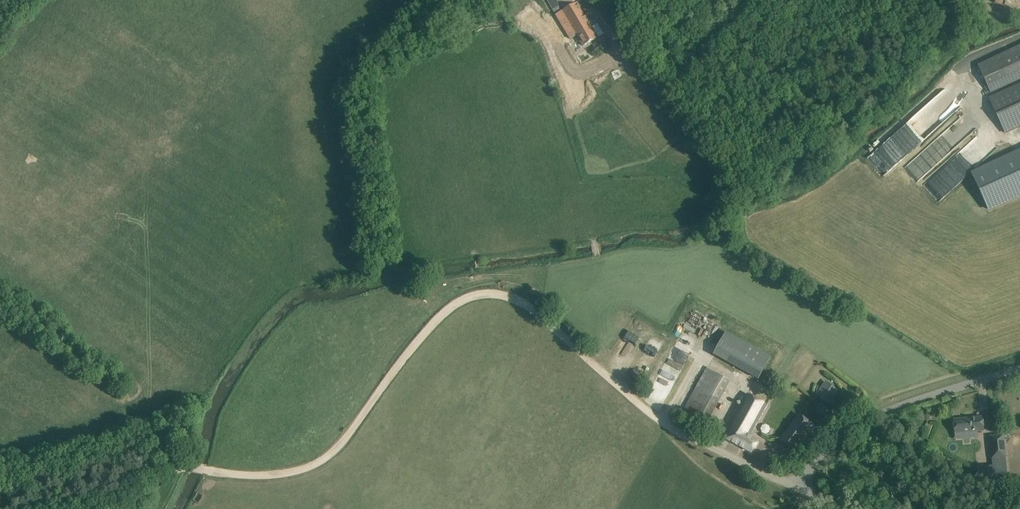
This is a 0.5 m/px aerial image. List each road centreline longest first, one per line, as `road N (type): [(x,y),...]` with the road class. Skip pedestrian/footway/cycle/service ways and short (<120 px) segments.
road 1 (track): [(805,491),(658,420),(527,305),(486,294),(438,320),(346,437),(321,460),(295,470)]
road 2 (unclassified): [(849,508),(805,491),(809,468),(840,437),(890,409),(1019,368)]
road 3 (track): [(114,508),(177,470),(295,470)]

